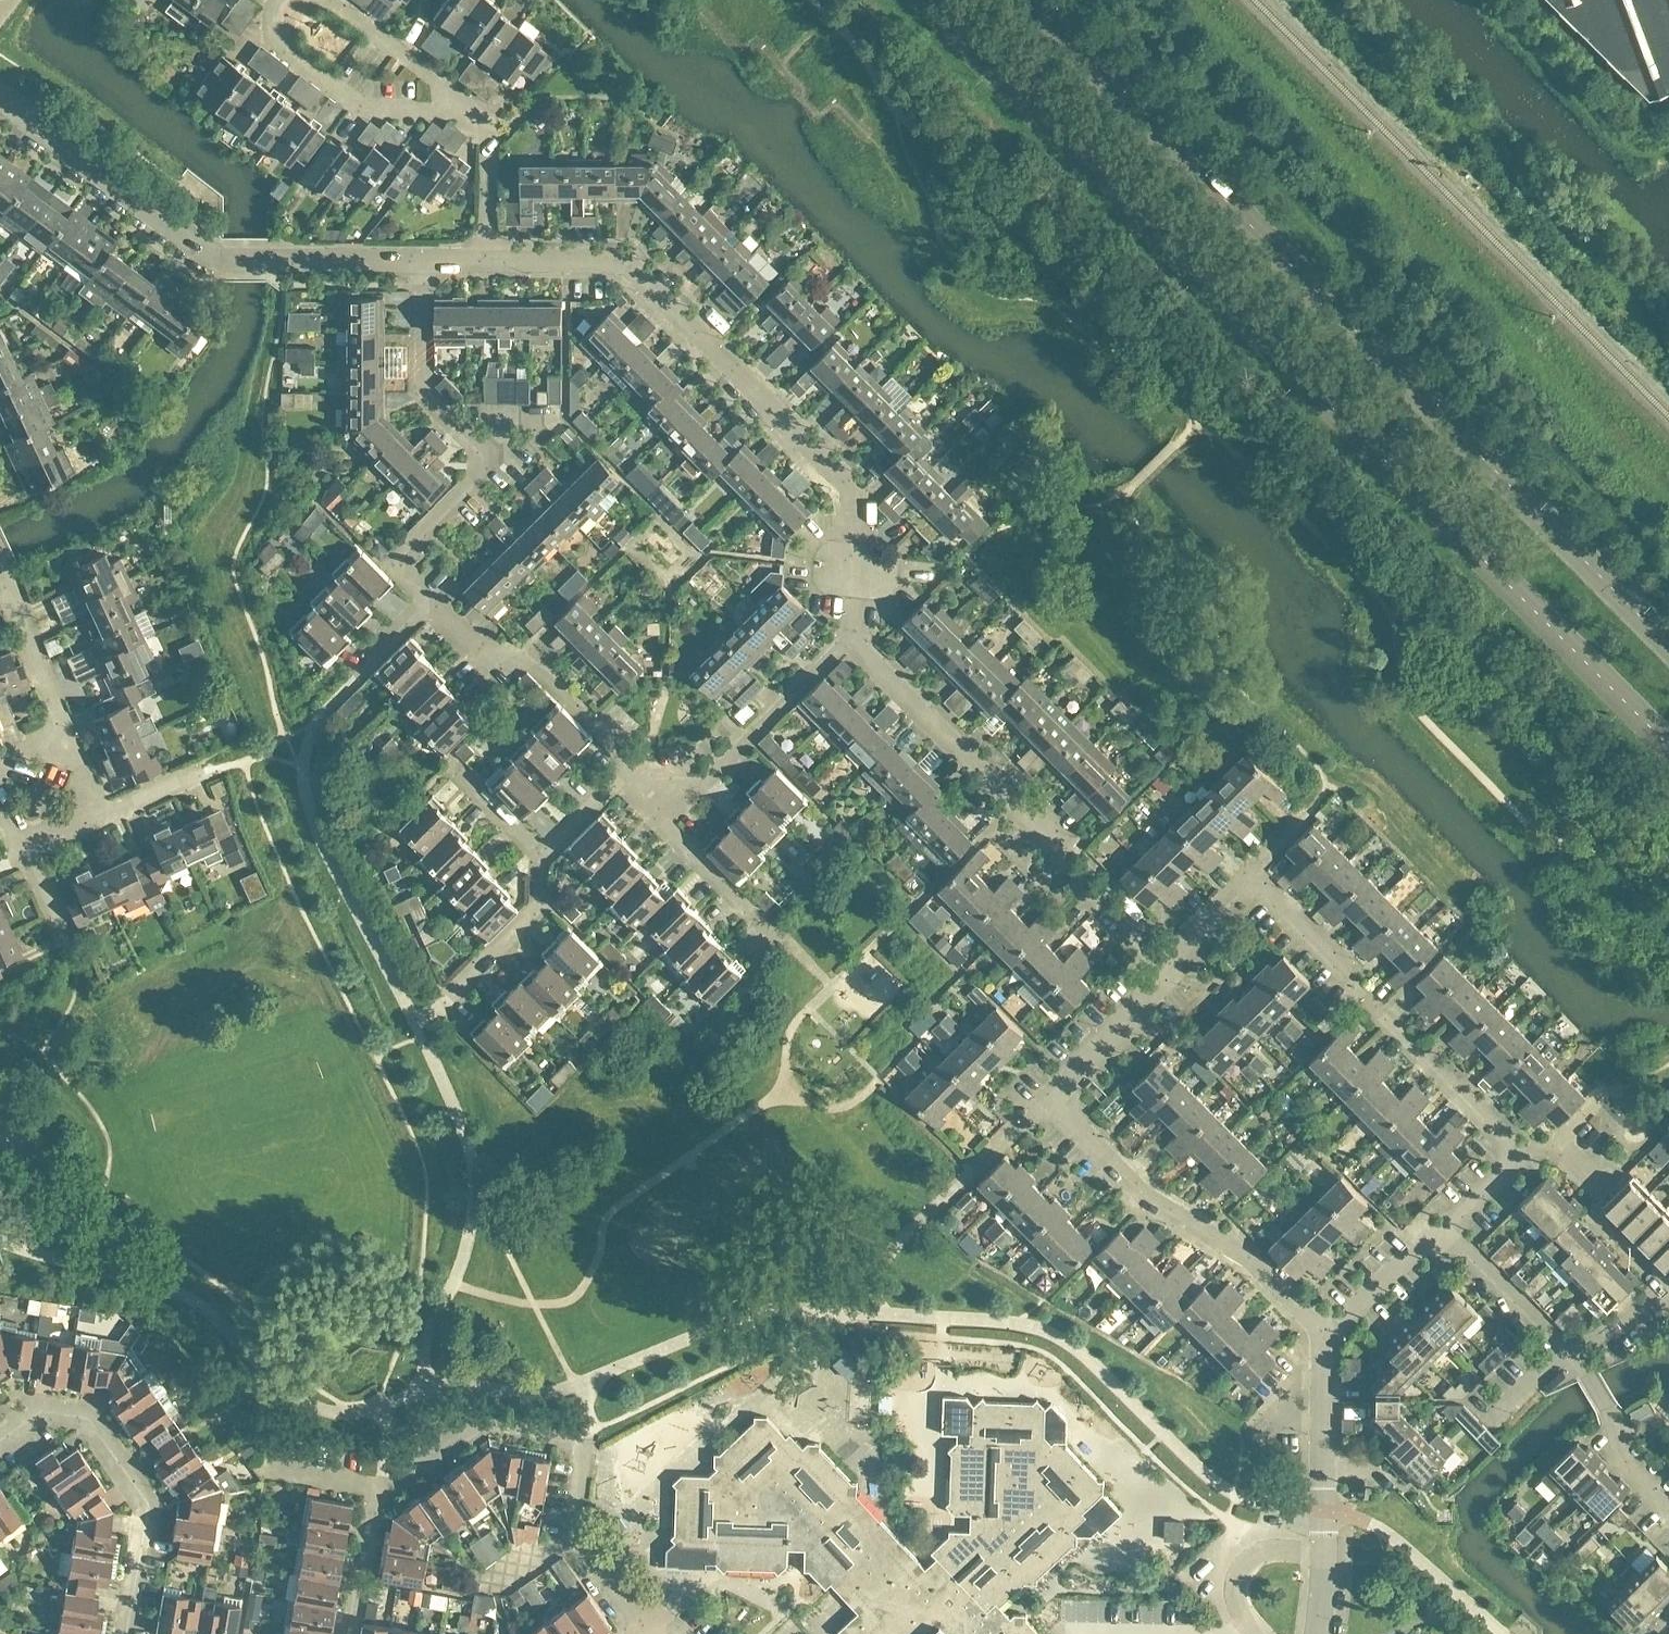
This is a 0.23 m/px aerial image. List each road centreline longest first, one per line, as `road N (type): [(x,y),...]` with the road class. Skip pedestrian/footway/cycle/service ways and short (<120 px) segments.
road 1 (primary): [(929,0),(1668,745)]
road 2 (primary): [(1668,645),(1027,0)]
road 3 (residential): [(1513,1155),(1246,877),(1169,969)]
road 4 (residential): [(423,258),(213,255),(0,95)]
road 5 (residential): [(1169,969),(855,632)]
road 6 (residential): [(854,489),(628,263),(488,258)]
road 7 (residential): [(642,1626),(572,1530),(588,1445),(536,1428),(466,1431),(378,1488)]
road 8 (residential): [(432,601),(403,569),(409,544),(484,472),(490,450),(421,385),(423,258)]
road 9 (residential): [(1318,1633),(1325,1551),(1321,1335)]
road 10 (residential): [(1321,1335),(1236,1249),(1148,1198),(1105,1153)]
road 11 (residential): [(632,766),(520,652),(475,650),(432,601)]
road 12 (residential): [(659,816),(855,632)]
road 13 (residential): [(127,1633),(147,1501),(88,1418)]
road 14 (residential): [(286,0),(277,7),(278,39),(345,92),(401,105)]
road 15 (residential): [(1668,1506),(1619,1450),(1606,1406),(1569,1358)]
road 16 (residential): [(449,997),(530,918),(542,855)]
road 17 (residential): [(1053,1099),(1169,969)]
road 18 (residential): [(64,726),(0,567)]
road 19 (residential): [(461,99),(322,0)]
road 20 (residential): [(1560,1352),(1446,1226)]
road 21 (residential): [(488,258),(492,148),(461,99)]
road 22 (residential): [(1321,1335),(1446,1226)]
road 23 (residential): [(350,1633),(378,1488)]
road 24 (residential): [(855,632),(854,489)]
road 25 (residential): [(755,914),(659,816)]
road 26 (residential): [(542,855),(632,766)]
road 27 (residential): [(542,855),(457,770)]

